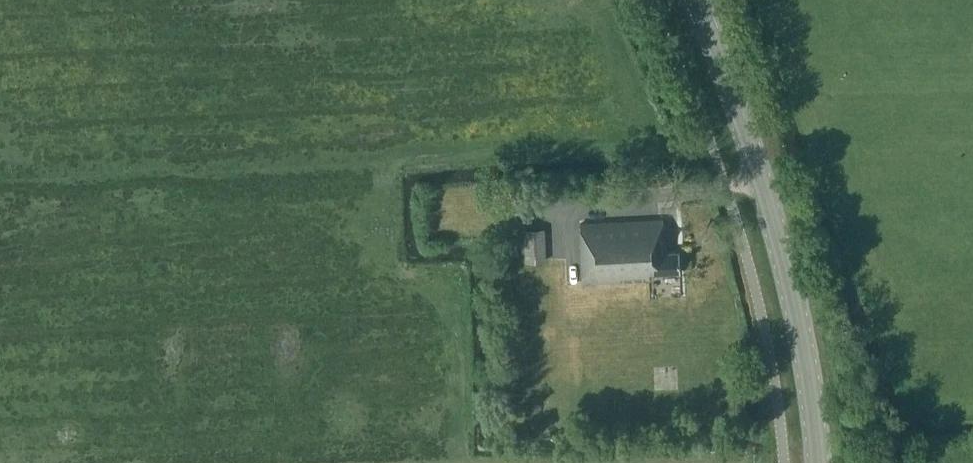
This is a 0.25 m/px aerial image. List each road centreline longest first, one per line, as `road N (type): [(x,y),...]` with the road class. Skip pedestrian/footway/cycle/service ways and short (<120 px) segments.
road 1 (primary): [(819,462),(784,256),(695,0)]

